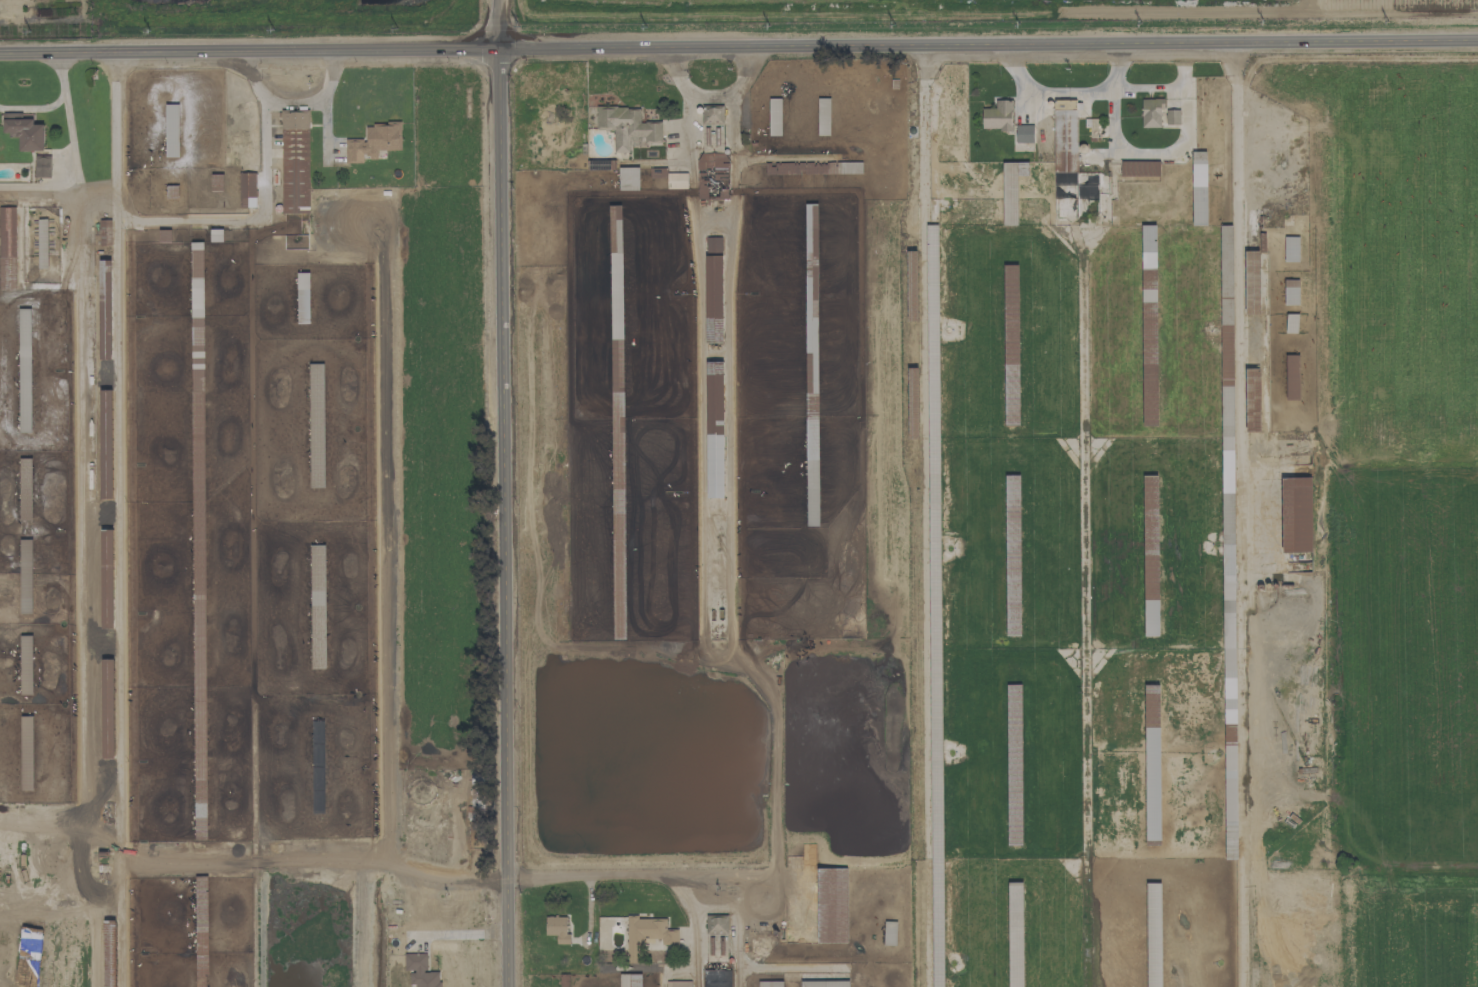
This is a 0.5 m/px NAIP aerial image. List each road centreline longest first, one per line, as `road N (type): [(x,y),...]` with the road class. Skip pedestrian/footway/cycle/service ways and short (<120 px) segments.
road 1 (primary): [(0,55),(1477,43)]
road 2 (residential): [(502,0),(507,986)]

